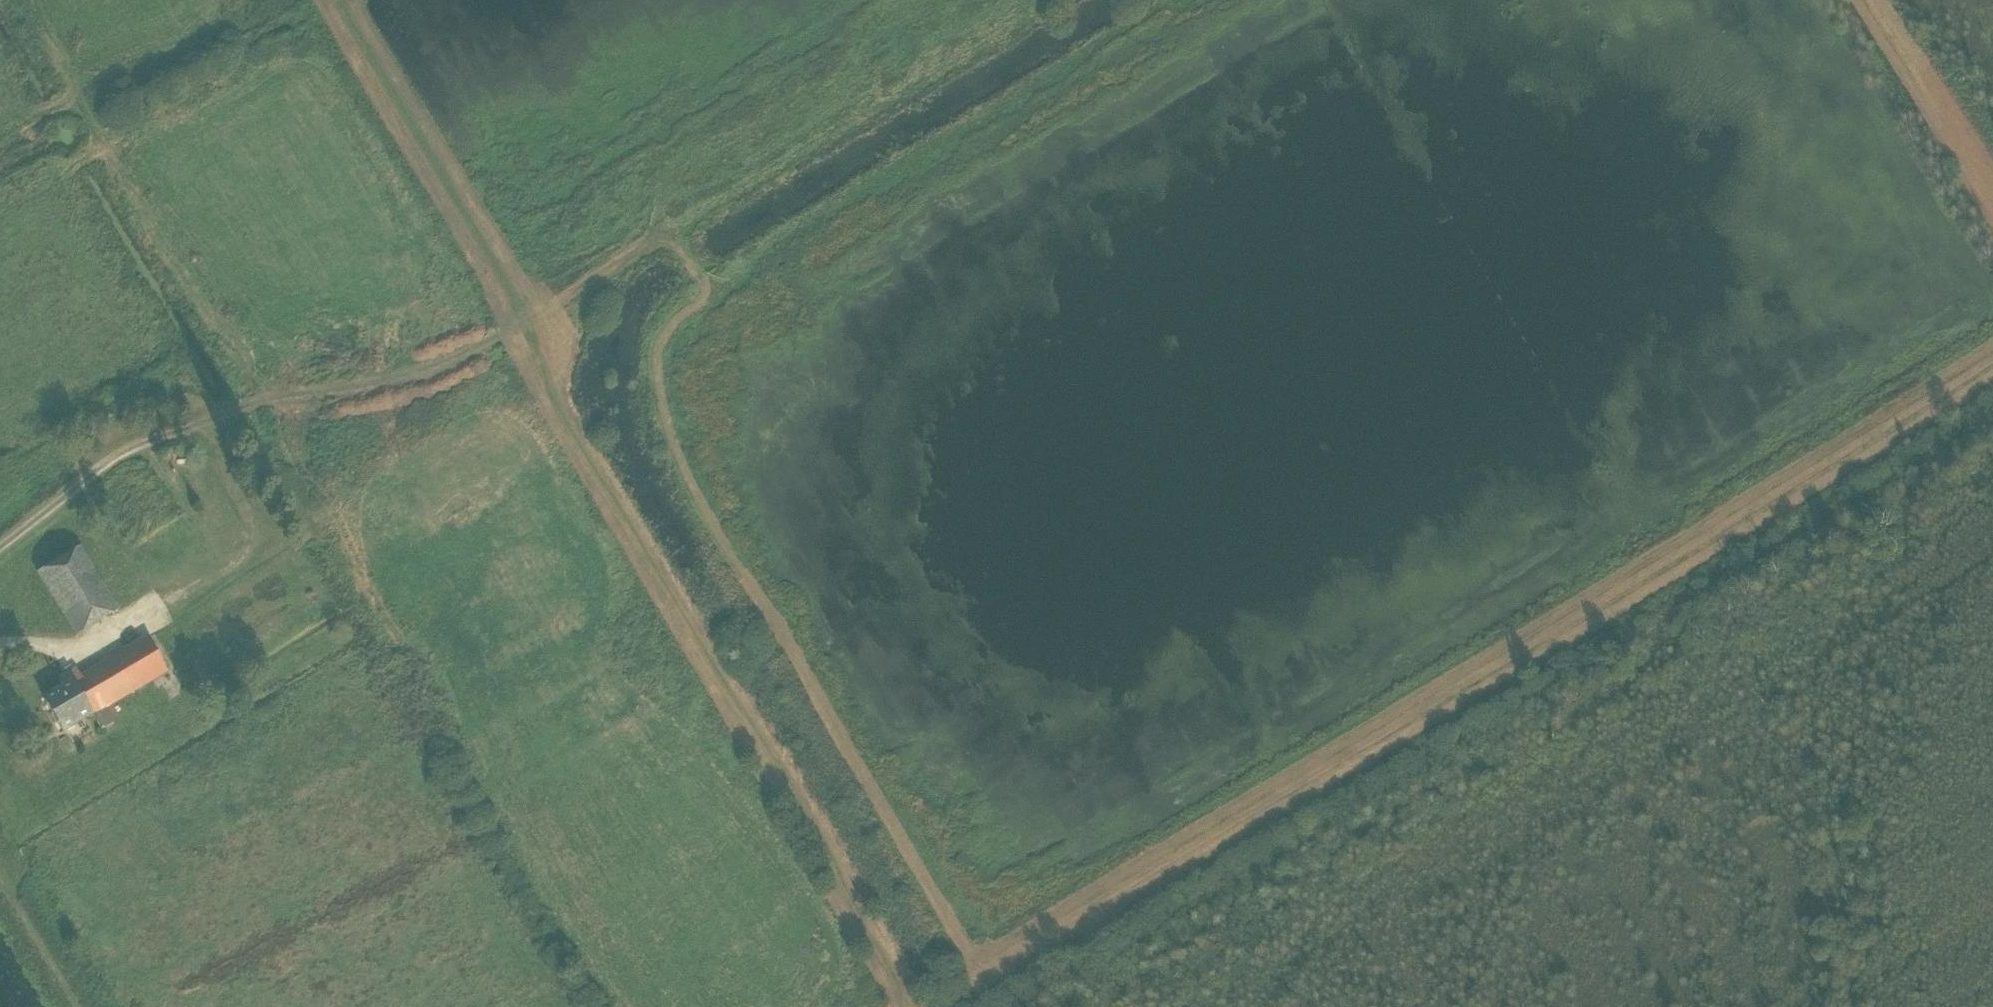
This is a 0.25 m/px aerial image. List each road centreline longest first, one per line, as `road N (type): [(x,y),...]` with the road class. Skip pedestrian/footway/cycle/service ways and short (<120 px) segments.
road 1 (track): [(1992,363),(968,978)]
road 2 (track): [(0,547),(94,473),(158,436),(255,403),(403,379),(520,330)]
road 3 (track): [(1992,199),(1865,0)]

